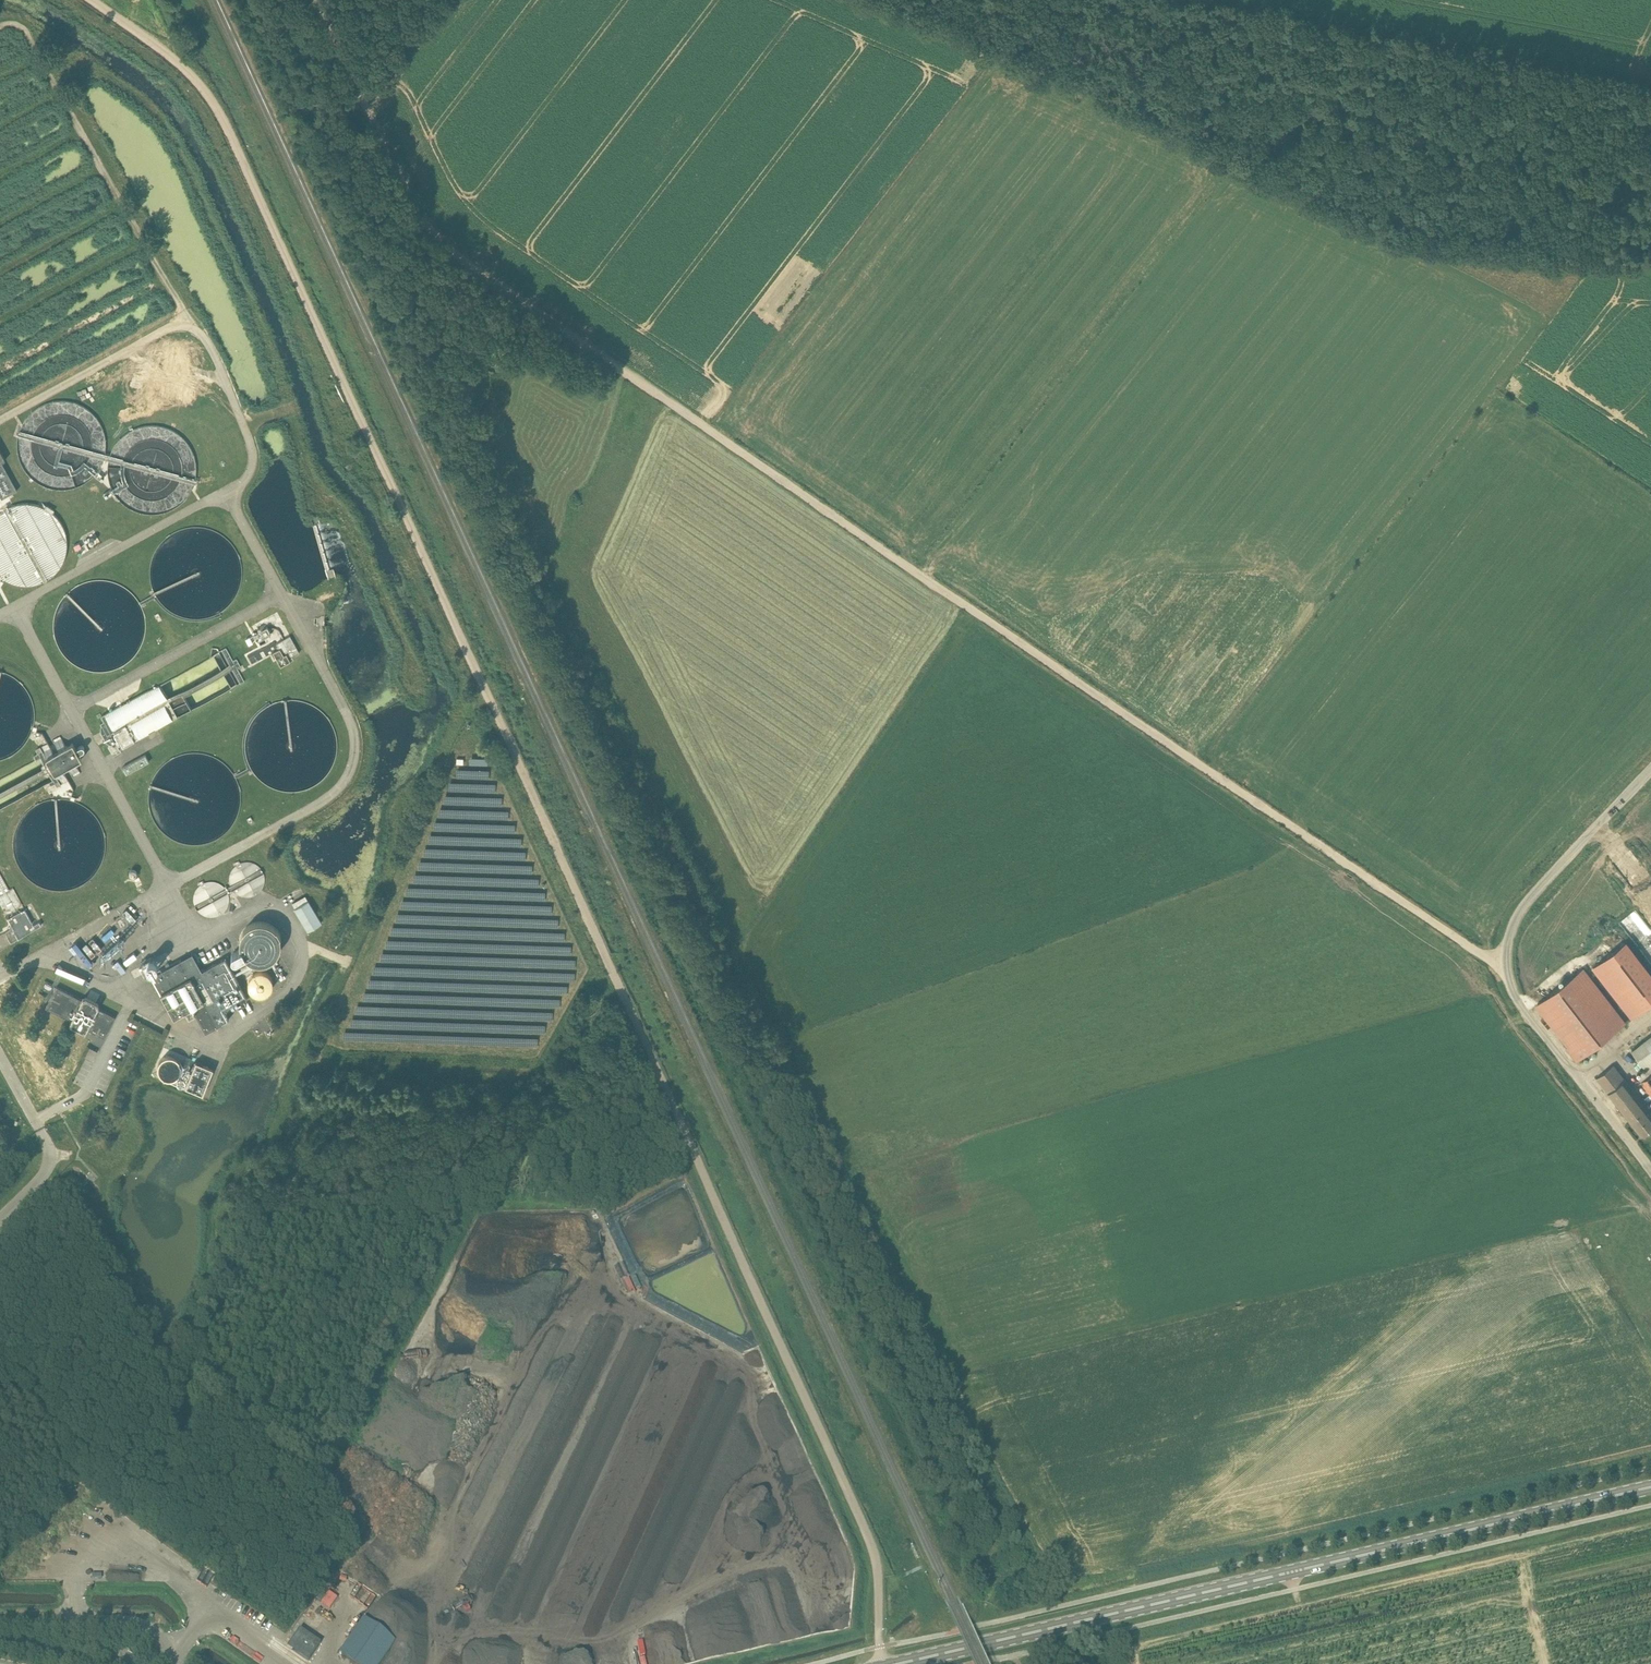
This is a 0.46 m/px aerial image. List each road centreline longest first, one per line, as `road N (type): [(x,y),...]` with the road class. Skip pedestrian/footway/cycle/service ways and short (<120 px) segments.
road 1 (track): [(882,1663),(868,1534),(229,131),(183,68),(88,0)]
road 2 (track): [(1506,972),(481,273),(426,227),(317,0)]
road 3 (unclassified): [(1650,1172),(1520,1006),(1506,972),(1523,912),(1650,775)]
road 4 (primary): [(1650,1488),(1169,1604)]
road 5 (primary): [(915,1663),(1169,1604)]
road 6 (unclassified): [(172,1663),(166,1647),(137,1628),(0,1625)]

